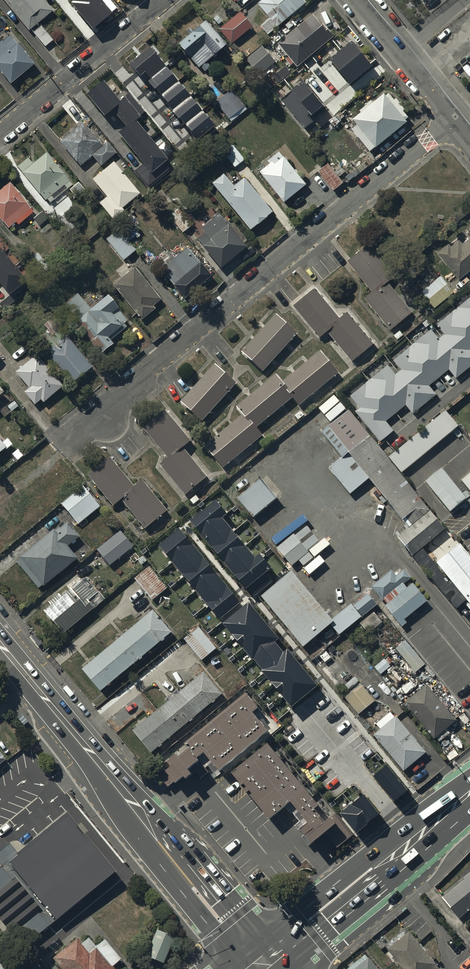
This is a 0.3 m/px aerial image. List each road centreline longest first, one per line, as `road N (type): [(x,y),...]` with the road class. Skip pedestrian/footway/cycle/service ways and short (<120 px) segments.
road 1 (residential): [(60,449),(456,118)]
road 2 (residential): [(0,136),(164,0)]
road 3 (primary): [(120,787),(171,828),(267,939)]
road 4 (primary): [(243,958),(120,787)]
road 5 (primary): [(120,787),(0,643)]
road 6 (secondary): [(267,939),(352,870),(414,840)]
road 7 (secondary): [(414,840),(378,891),(289,965)]

